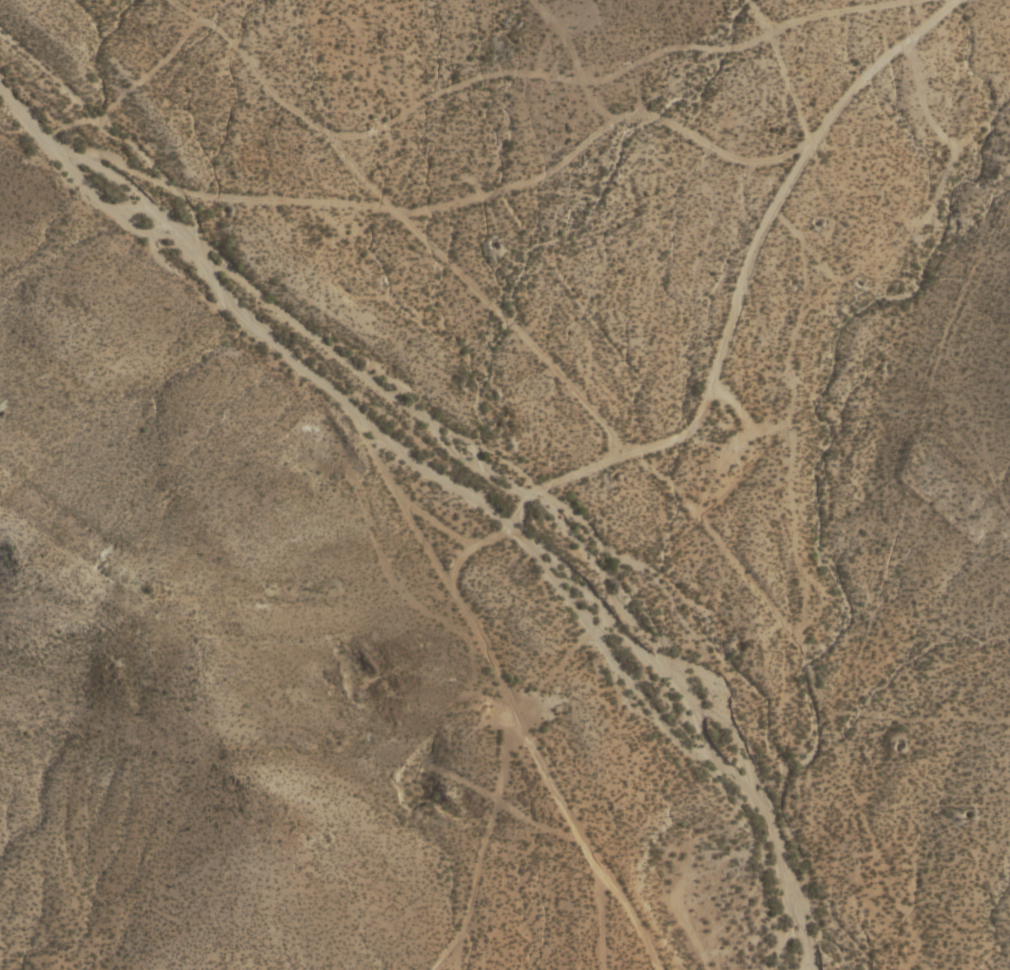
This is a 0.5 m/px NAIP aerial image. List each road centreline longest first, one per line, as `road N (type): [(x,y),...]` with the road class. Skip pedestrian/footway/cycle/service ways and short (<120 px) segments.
road 1 (residential): [(45,144),(389,217),(520,368),(629,450),(721,542),(808,664),(927,969)]
road 2 (residential): [(0,98),(97,187),(228,394),(448,577),(513,716),(658,969)]
road 3 (residential): [(448,577),(475,543),(510,528),(540,488),(629,450),(746,349),(837,192),(842,141),(897,96),(943,15),(963,0)]
road 4 (residential): [(842,141),(671,121),(520,197),(389,217),(144,0)]
road 5 (residential): [(513,716),(488,860),(450,969)]

